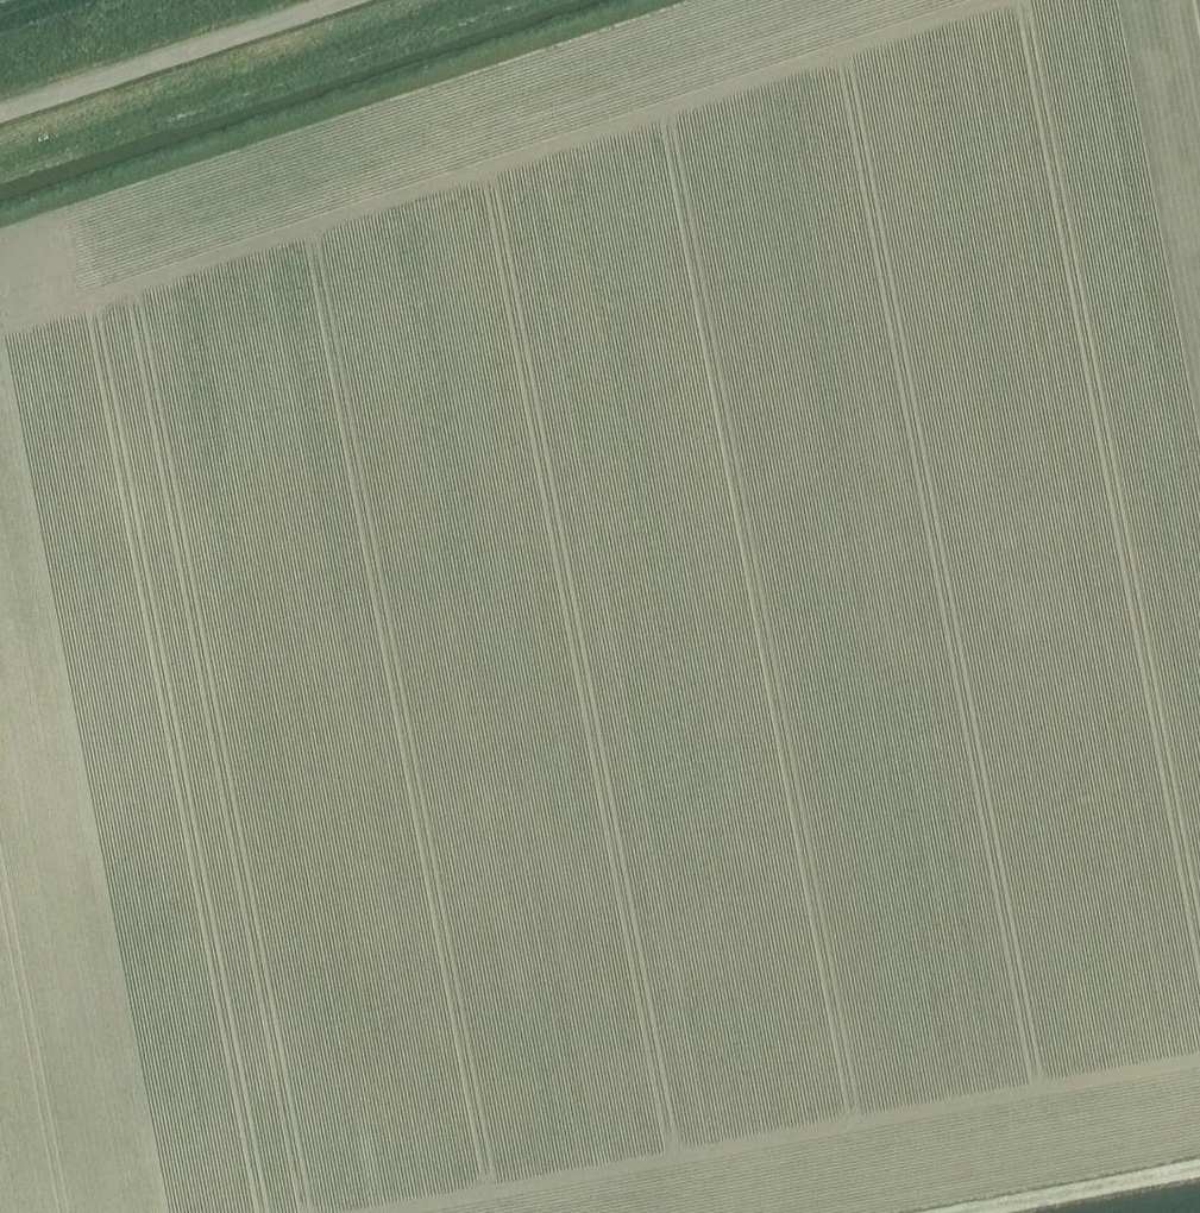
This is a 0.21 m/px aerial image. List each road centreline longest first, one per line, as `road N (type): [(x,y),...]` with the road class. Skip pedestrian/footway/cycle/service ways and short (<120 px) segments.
road 1 (unclassified): [(0,115),(343,0)]
road 2 (track): [(1199,1166),(950,1212)]

